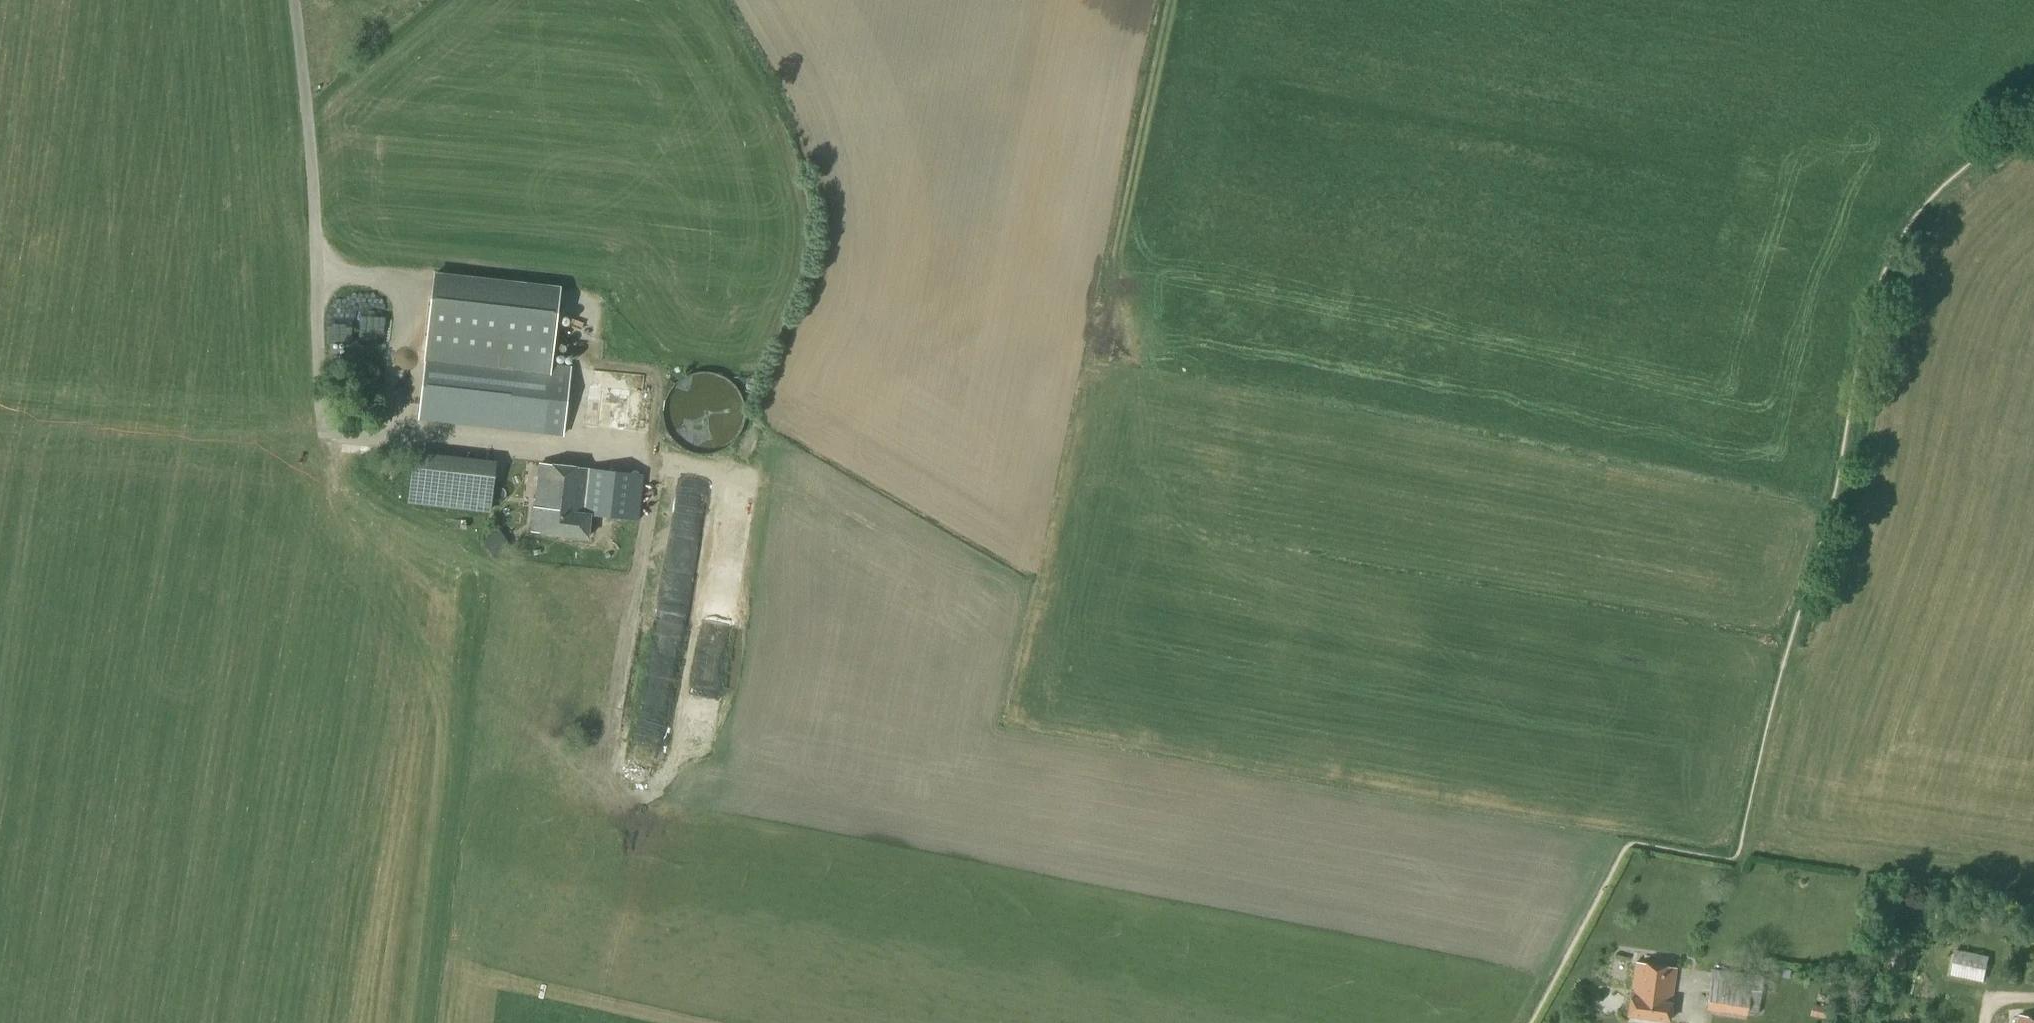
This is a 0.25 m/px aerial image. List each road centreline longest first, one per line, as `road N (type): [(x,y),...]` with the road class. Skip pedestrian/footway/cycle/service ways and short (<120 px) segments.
road 1 (unclassified): [(641,804),(416,627),(352,526),(296,0)]

